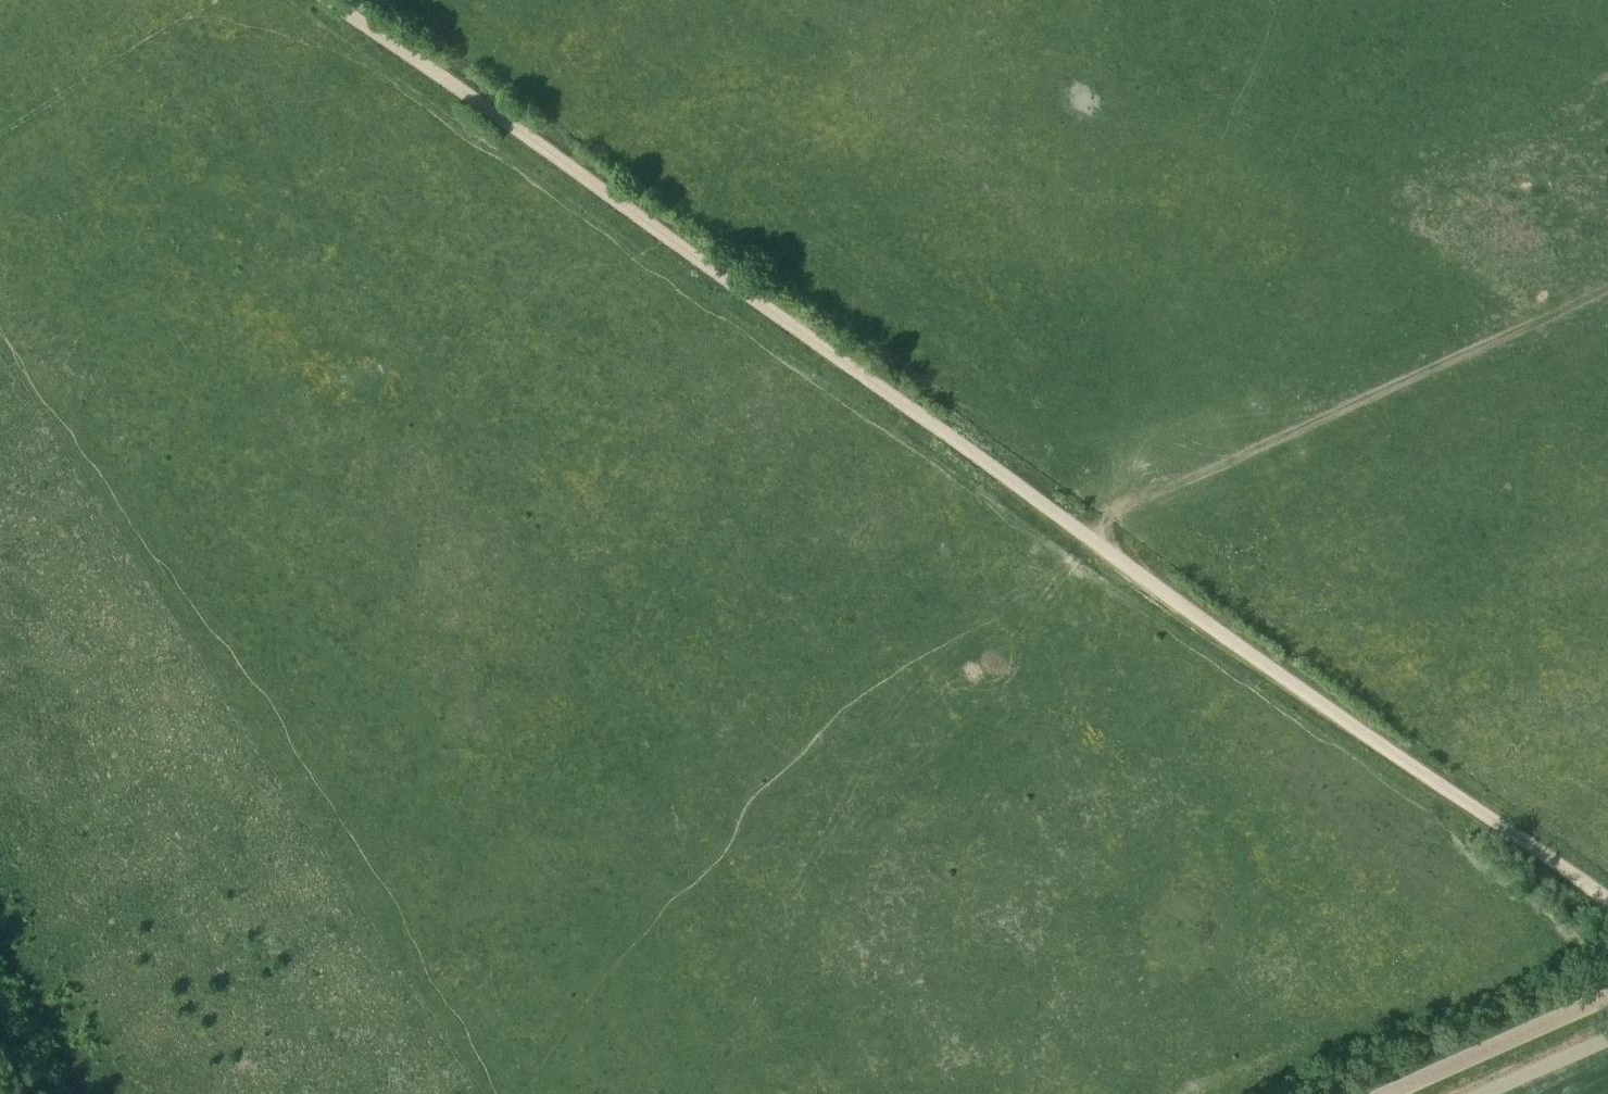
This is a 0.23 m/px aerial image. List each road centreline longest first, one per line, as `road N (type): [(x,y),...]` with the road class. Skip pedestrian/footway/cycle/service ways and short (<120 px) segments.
road 1 (track): [(1607,903),(331,0)]
road 2 (unclassified): [(1392,1093),(1607,998)]

